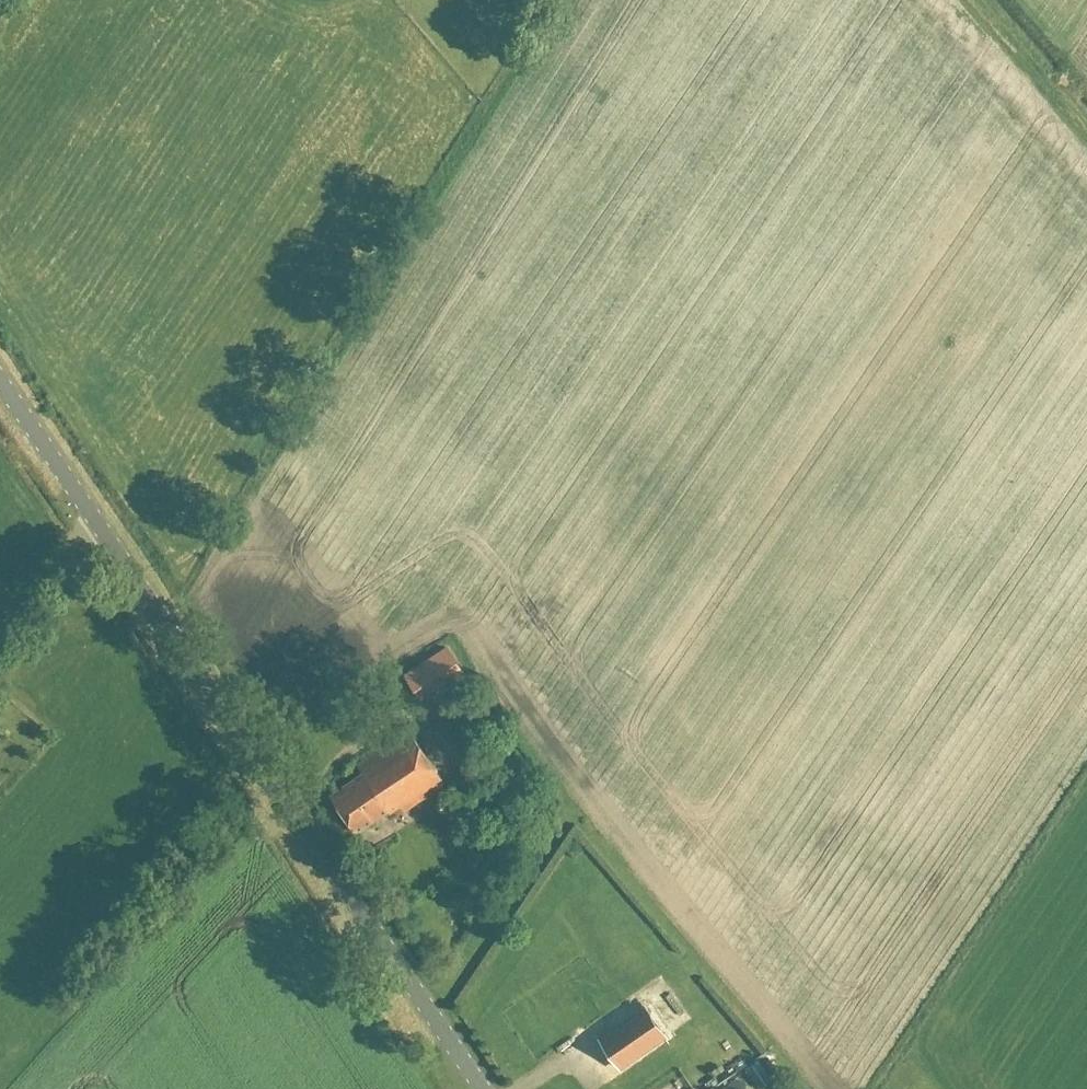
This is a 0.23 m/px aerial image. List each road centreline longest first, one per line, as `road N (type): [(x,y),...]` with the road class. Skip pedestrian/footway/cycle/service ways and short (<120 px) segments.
road 1 (tertiary): [(478,1088),(0,381)]

